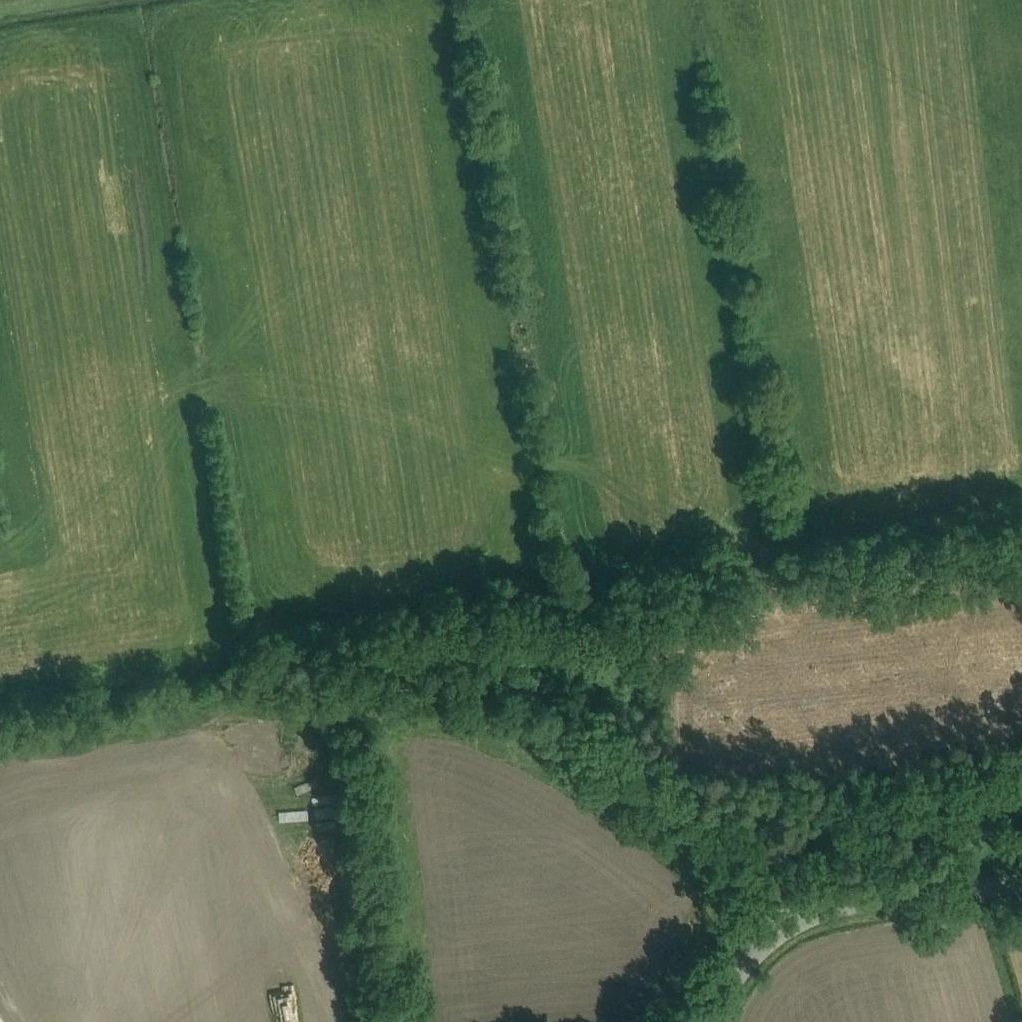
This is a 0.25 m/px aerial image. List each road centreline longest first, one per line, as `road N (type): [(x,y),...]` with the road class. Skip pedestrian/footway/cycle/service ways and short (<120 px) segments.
road 1 (unclassified): [(707,1021),(752,954),(809,914),(1021,883)]

